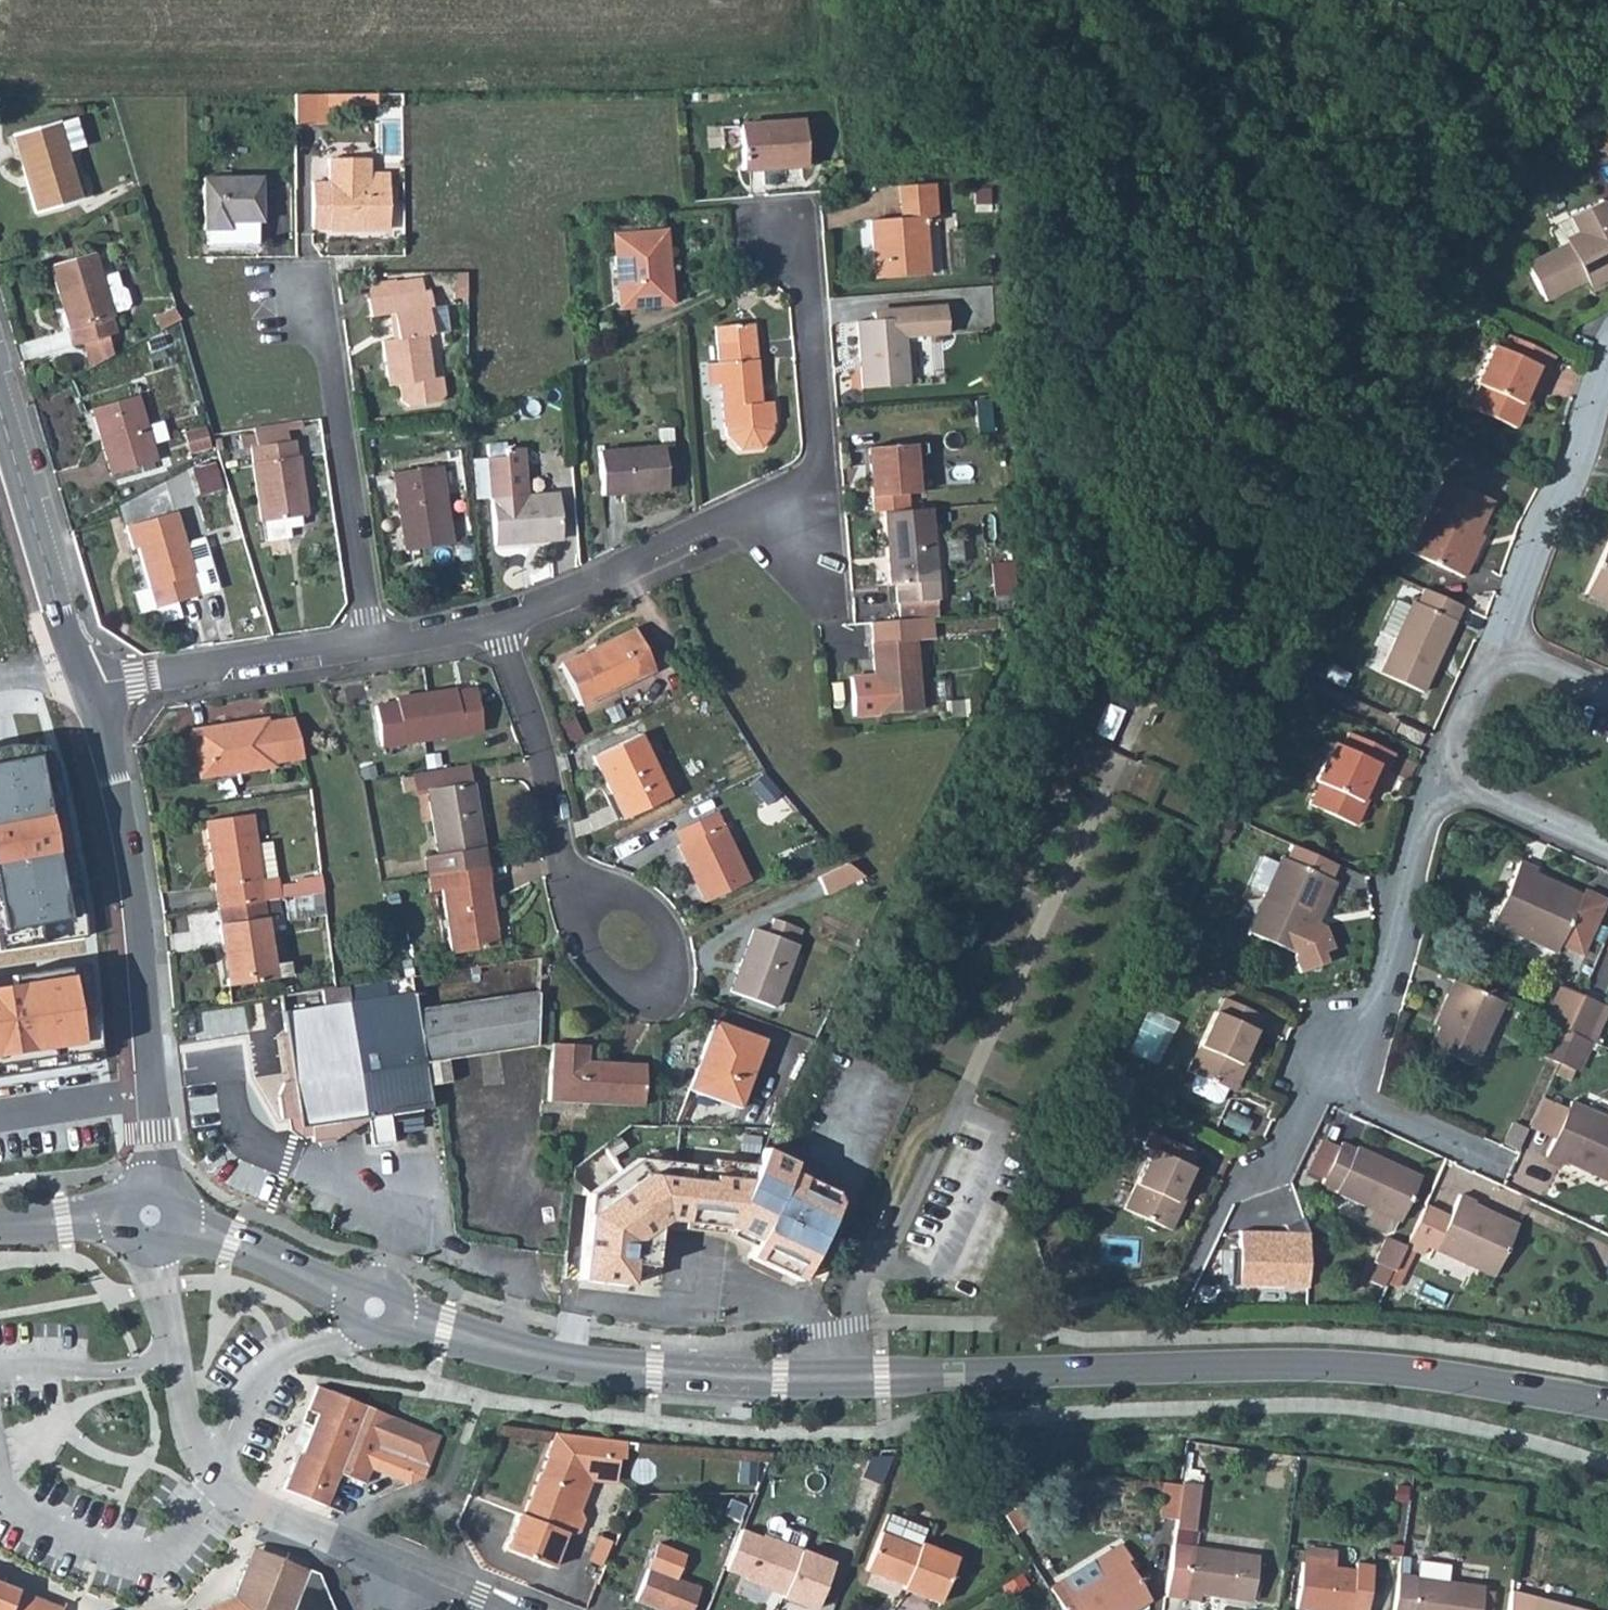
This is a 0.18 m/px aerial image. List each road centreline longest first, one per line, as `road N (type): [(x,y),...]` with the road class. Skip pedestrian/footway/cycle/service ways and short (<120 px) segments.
road 1 (secondary): [(1607,1409),(1431,1379),(1337,1373),(838,1382),(654,1373),(530,1358),(376,1308)]
road 2 (track): [(1469,0),(962,1103)]
road 3 (tertiary): [(154,1183),(153,1091),(134,896),(120,807),(82,689)]
road 4 (residential): [(371,642),(326,352),(291,302)]
road 5 (residential): [(1318,1078),(1331,1046),(1382,987),(1403,845),(1451,763)]
road 6 (residential): [(491,620),(522,614),(720,523),(803,512)]
road 7 (tertiary): [(82,689),(0,394)]
road 8 (residential): [(1512,651),(1511,604),(1607,368)]
road 9 (residential): [(567,890),(592,954),(620,988),(648,994),(669,982),(673,957),(662,919),(632,890),(607,886)]
road 10 (residential): [(82,689),(371,642)]
road 11 (residential): [(0,1471),(18,1511),(102,1551),(141,1558),(160,1555),(180,1538),(217,1480)]
road 12 (residential): [(491,620),(540,752),(567,890)]
road 13 (residential): [(803,512),(820,451),(807,297),(781,245)]
road 14 (residential): [(217,1480),(225,1443),(264,1369),(287,1351),(329,1342),(376,1308)]
road 15 (residential): [(1189,1268),(1227,1192),(1274,1168),(1318,1078)]
road 16 (secondary): [(183,1224),(376,1308)]
road 17 (residential): [(1318,1078),(1500,1167)]
road 18 (residential): [(396,1567),(239,1500),(217,1480)]
road 19 (unclassified): [(865,1264),(914,1136),(955,1117)]
road 20 (residential): [(1607,845),(1471,789),(1451,763)]
road 21 (residential): [(175,1357),(0,1370)]
road 22 (residential): [(1451,763),(1451,735),(1487,662),(1512,651)]
road 23 (residential): [(217,1480),(190,1432),(175,1357)]
road 24 (residential): [(371,642),(491,620)]
road 25 (secondary): [(121,1214),(0,1224)]

